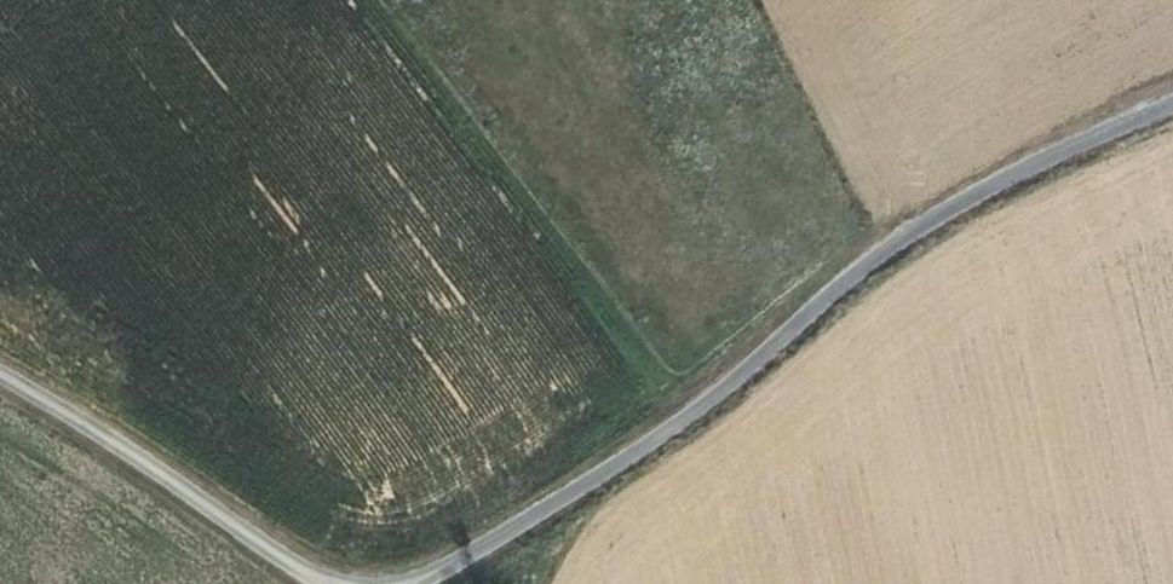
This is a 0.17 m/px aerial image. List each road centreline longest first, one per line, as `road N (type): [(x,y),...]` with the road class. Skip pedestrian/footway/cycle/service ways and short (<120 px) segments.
road 1 (unclassified): [(421,583),(679,422),(913,231),(980,190),(1172,104)]
road 2 (track): [(690,414),(576,248),(384,0)]
road 3 (unclassified): [(0,377),(327,583)]

